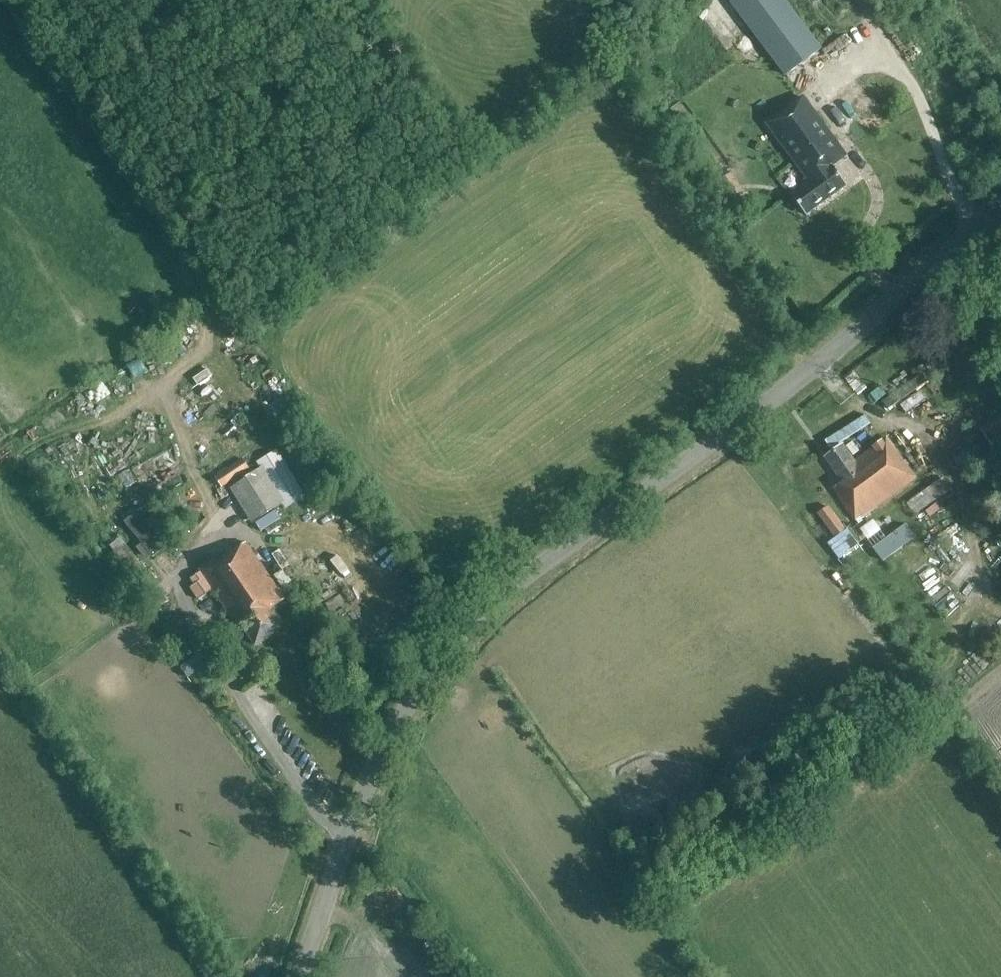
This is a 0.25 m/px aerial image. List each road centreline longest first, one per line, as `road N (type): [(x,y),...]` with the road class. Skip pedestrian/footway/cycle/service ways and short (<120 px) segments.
road 1 (unclassified): [(298,976),(383,755),(415,693),(470,623),(794,380),(1000,202)]

